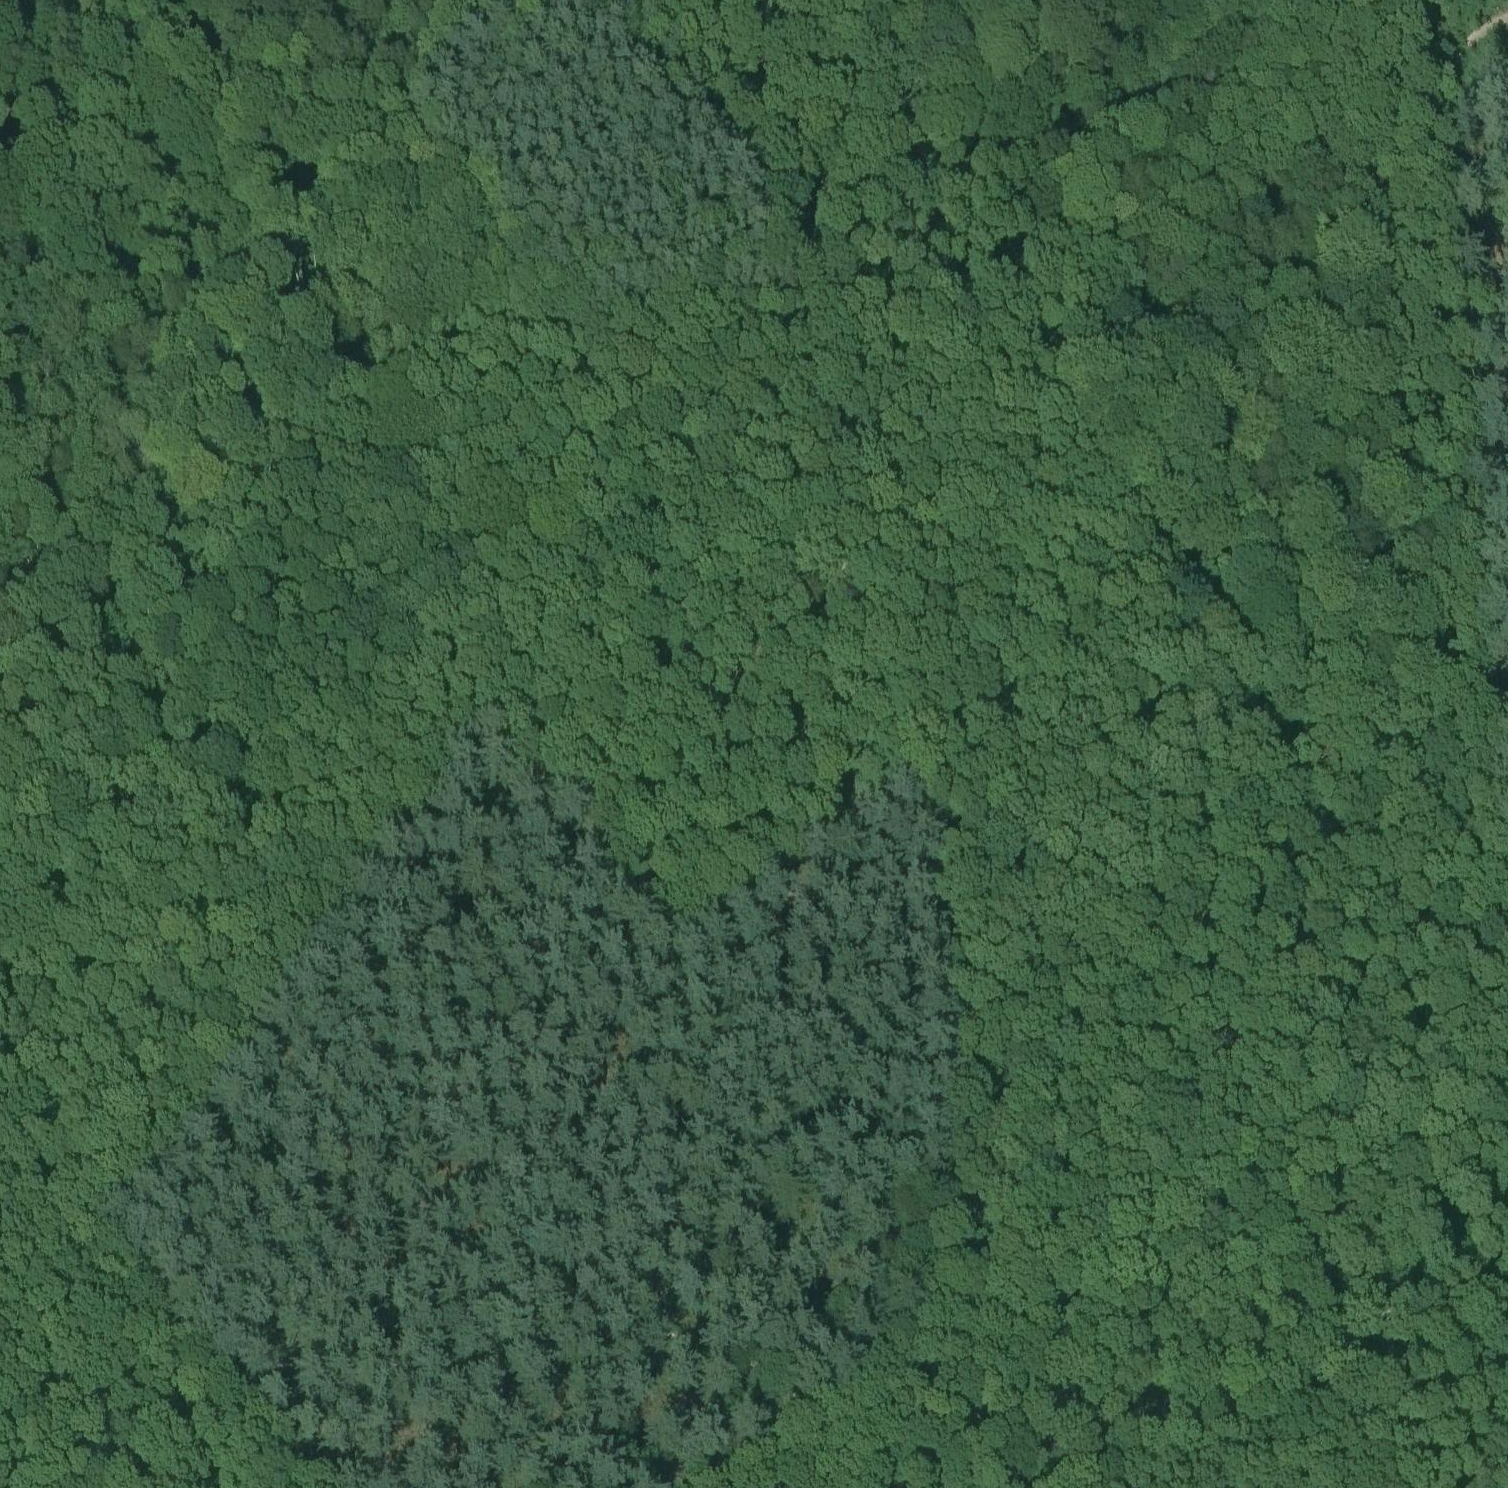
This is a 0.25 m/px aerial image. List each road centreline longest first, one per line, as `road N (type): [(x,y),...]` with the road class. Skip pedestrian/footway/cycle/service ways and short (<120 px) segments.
road 1 (track): [(802,311),(707,310),(587,334),(351,419),(286,472),(76,732),(15,841),(0,887)]
road 2 (track): [(0,483),(41,324),(121,94),(141,0)]

